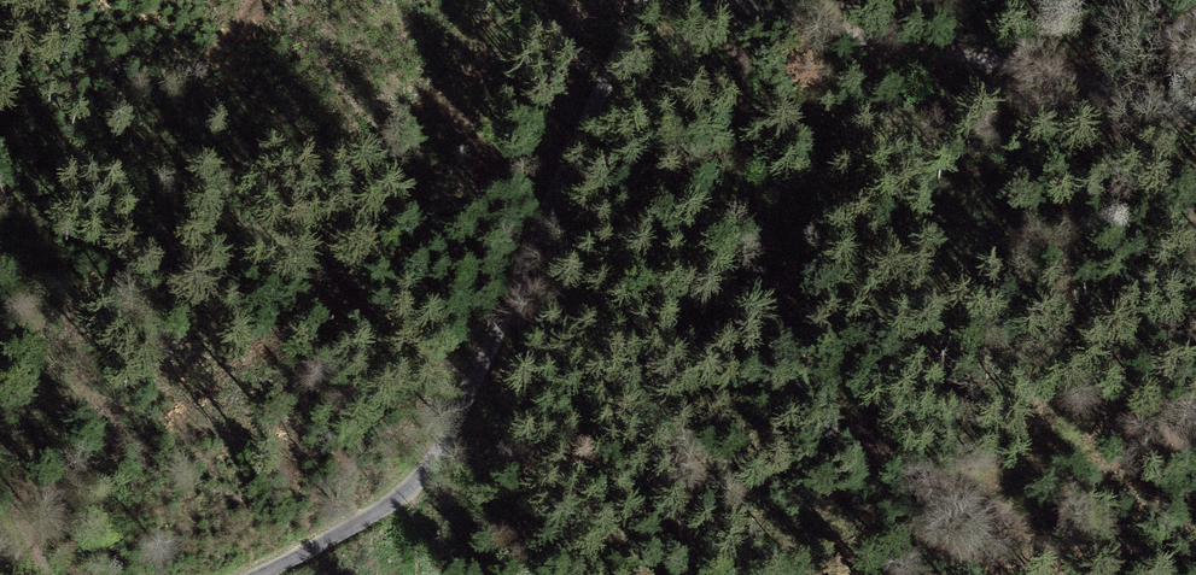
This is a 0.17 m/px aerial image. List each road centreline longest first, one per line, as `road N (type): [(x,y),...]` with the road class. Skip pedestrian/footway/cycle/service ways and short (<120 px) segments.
road 1 (residential): [(646,0),(560,174),(463,416),(432,465),(383,509),(259,574)]
road 2 (track): [(1195,125),(784,0)]

